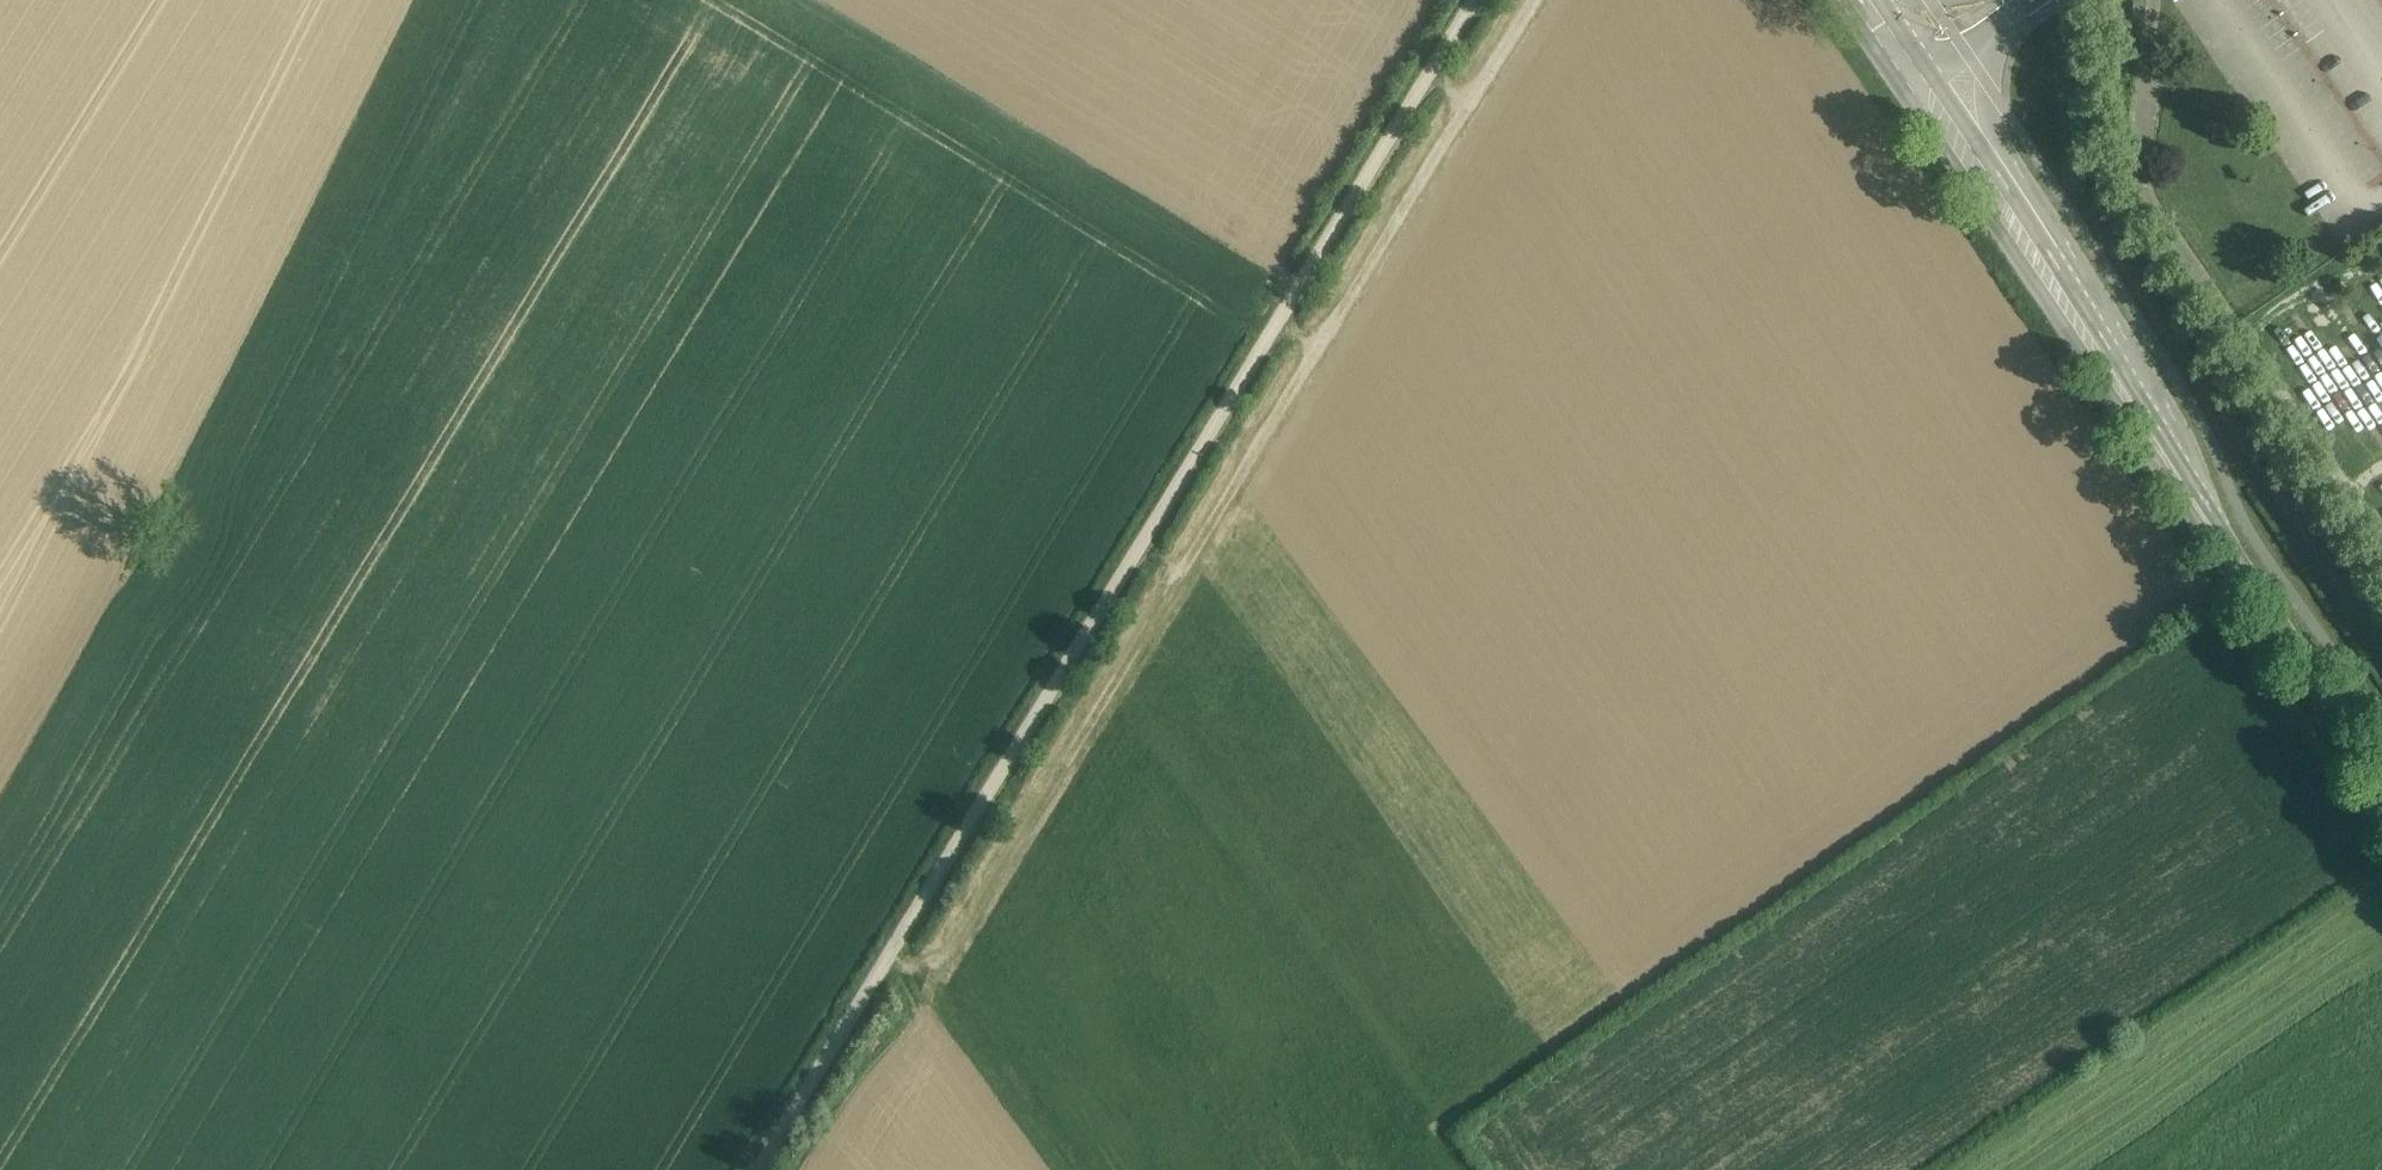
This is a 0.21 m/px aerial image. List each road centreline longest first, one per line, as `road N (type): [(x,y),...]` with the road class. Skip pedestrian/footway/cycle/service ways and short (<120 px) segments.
road 1 (track): [(1474,0),(753,1169)]
road 2 (secondary): [(2381,762),(1877,0)]

